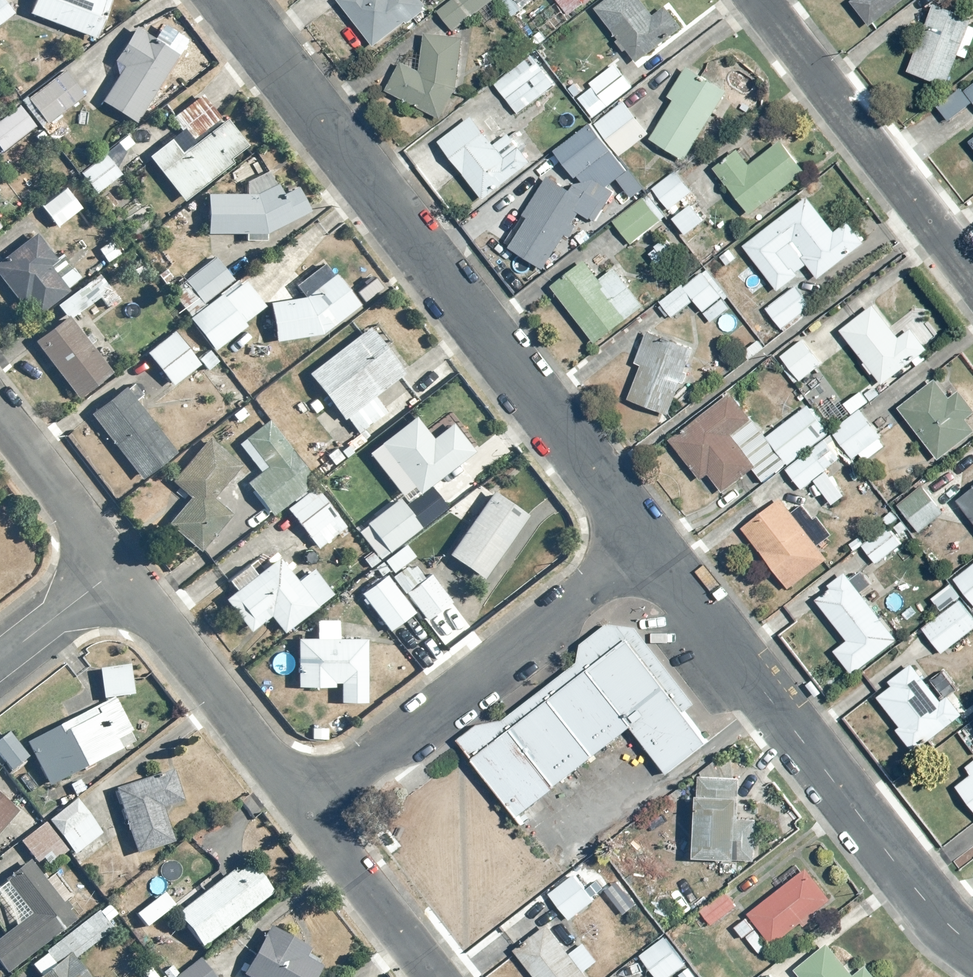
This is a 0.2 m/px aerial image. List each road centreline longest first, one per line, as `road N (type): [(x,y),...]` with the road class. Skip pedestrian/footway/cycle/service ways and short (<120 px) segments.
road 1 (residential): [(228,0),(650,539)]
road 2 (residential): [(650,539),(918,893),(972,944)]
road 3 (residential): [(650,539),(303,808)]
road 4 (residential): [(760,0),(972,276)]
road 5 (residential): [(117,568),(303,808)]
road 6 (residential): [(303,808),(434,976)]
road 7 (residential): [(0,418),(117,568)]
road 8 (residential): [(117,568),(0,659)]

